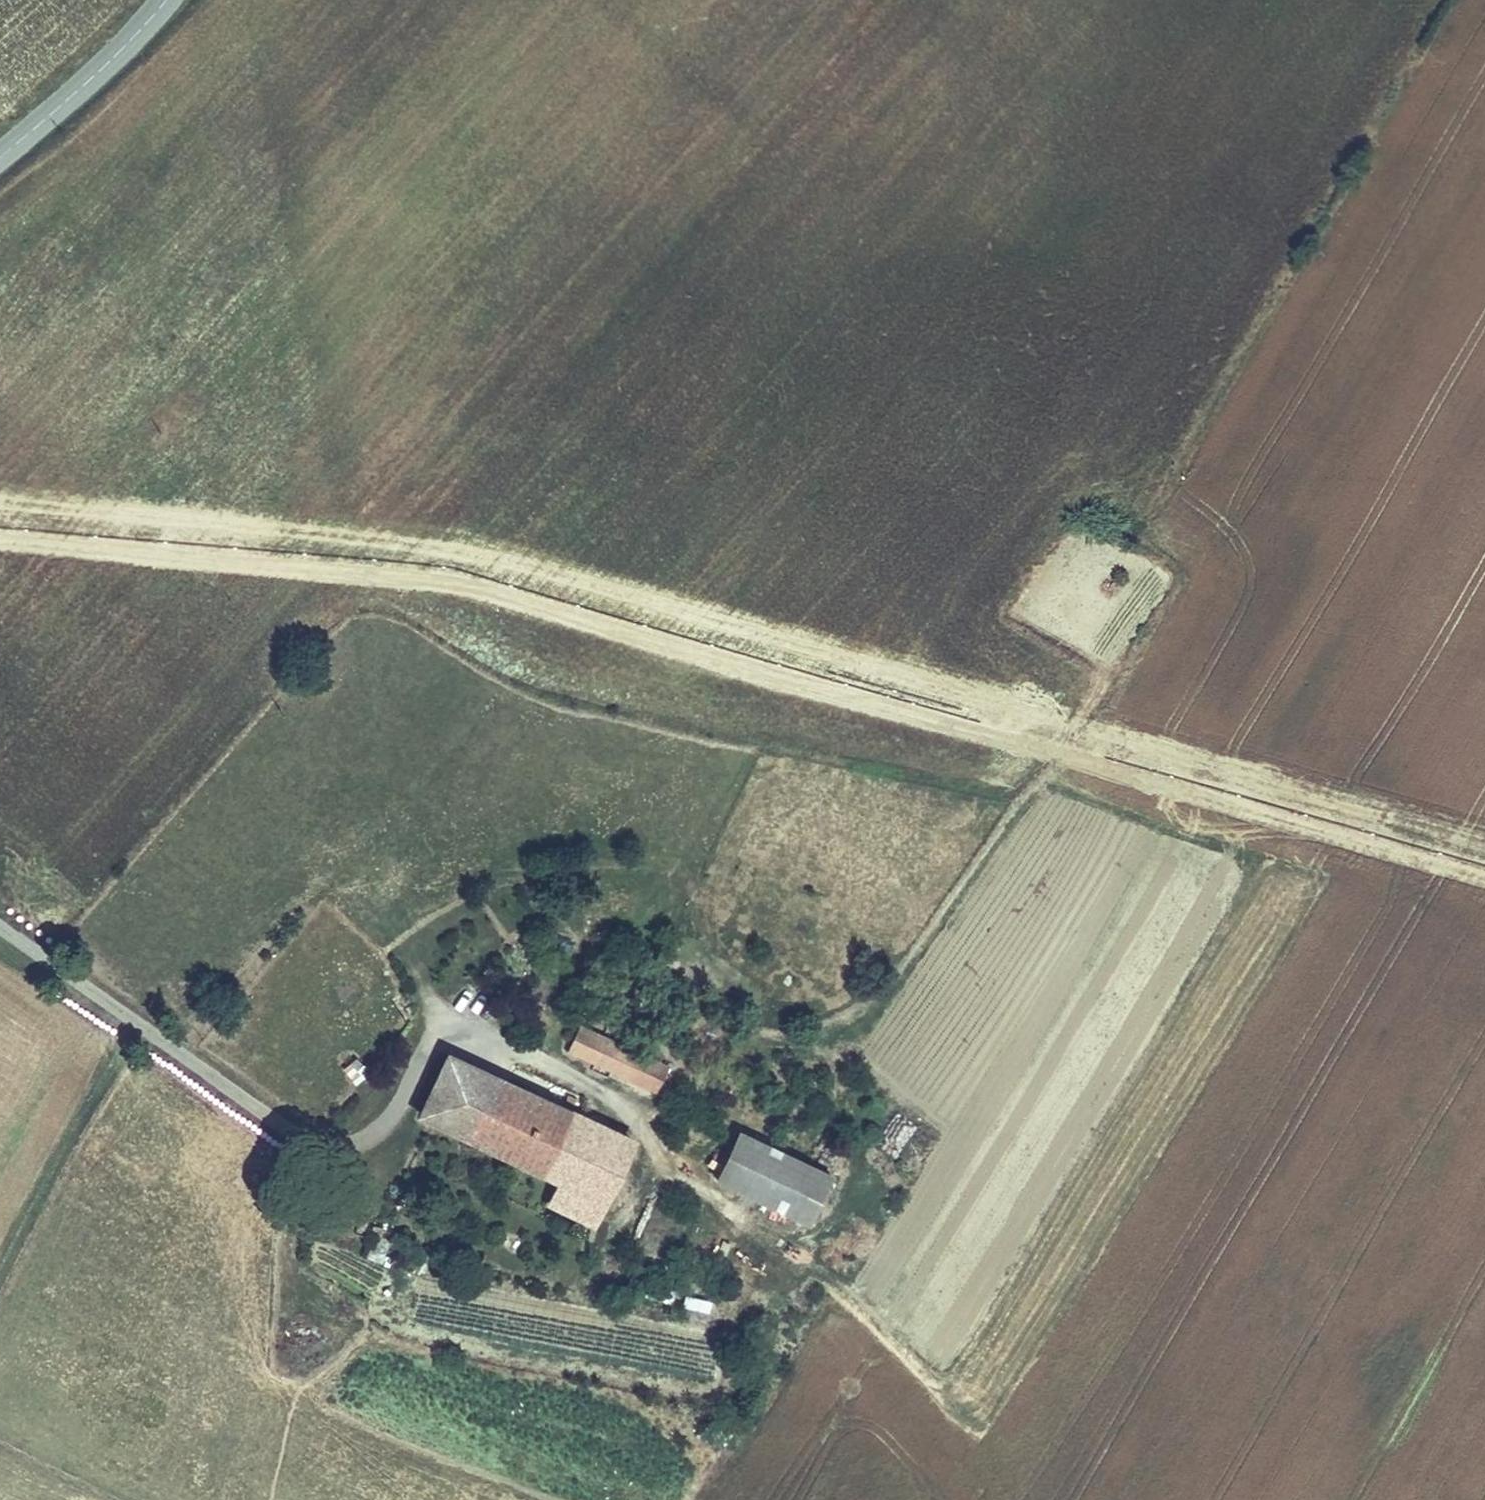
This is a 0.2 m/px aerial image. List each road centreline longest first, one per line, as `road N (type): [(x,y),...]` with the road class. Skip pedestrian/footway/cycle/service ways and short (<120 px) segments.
road 1 (track): [(968,1410),(763,1229),(660,1154),(619,1102)]
road 2 (tertiary): [(0,157),(94,78),(166,0)]

